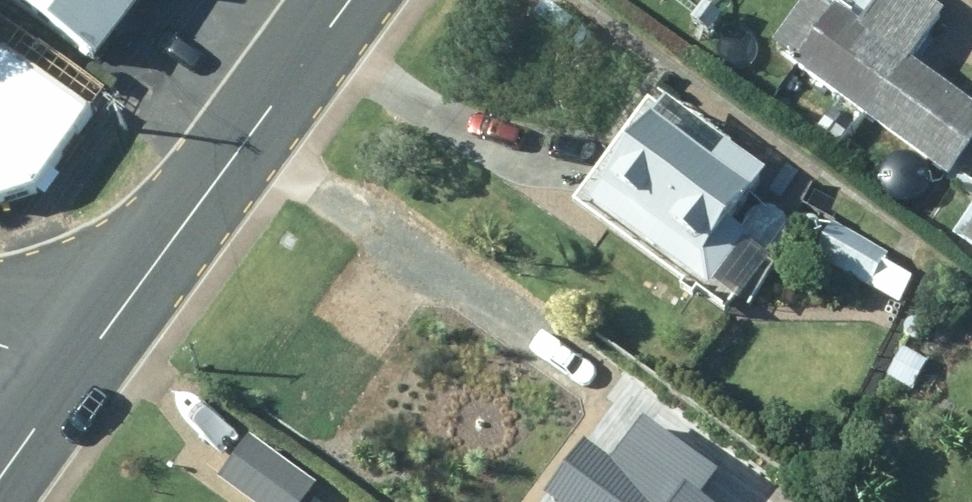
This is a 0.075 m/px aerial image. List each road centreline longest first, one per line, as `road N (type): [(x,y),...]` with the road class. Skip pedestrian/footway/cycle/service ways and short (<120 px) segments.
road 1 (tertiary): [(349,0),(74,370)]
road 2 (tertiary): [(74,370),(0,470)]

